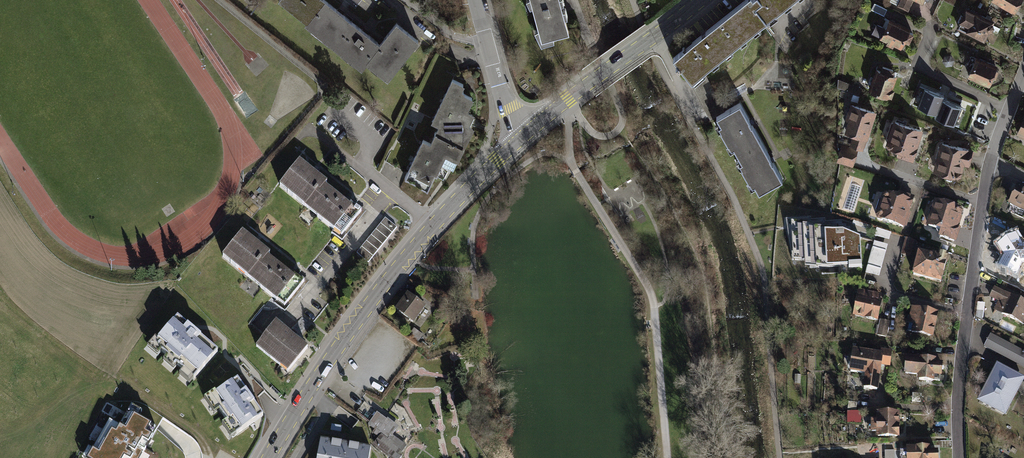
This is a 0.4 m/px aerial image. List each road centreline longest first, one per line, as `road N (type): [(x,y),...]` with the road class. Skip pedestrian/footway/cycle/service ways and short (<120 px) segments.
road 1 (tertiary): [(268,457),(389,278),(519,139)]
road 2 (track): [(568,155),(653,300),(667,457)]
road 3 (residential): [(957,457),(955,398),(989,163)]
road 4 (tertiary): [(519,139),(699,0)]
road 5 (residential): [(477,0),(519,139)]

